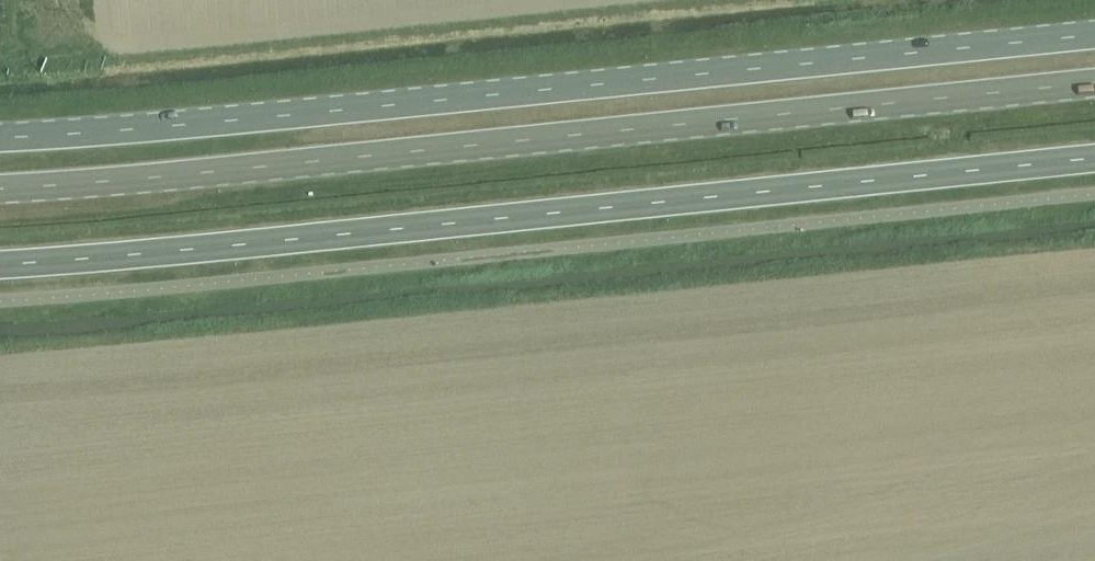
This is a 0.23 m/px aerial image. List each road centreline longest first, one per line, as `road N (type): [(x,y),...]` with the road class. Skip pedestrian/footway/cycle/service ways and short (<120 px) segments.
road 1 (primary): [(0,188),(1094,84)]
road 2 (primary): [(1094,35),(0,136)]

